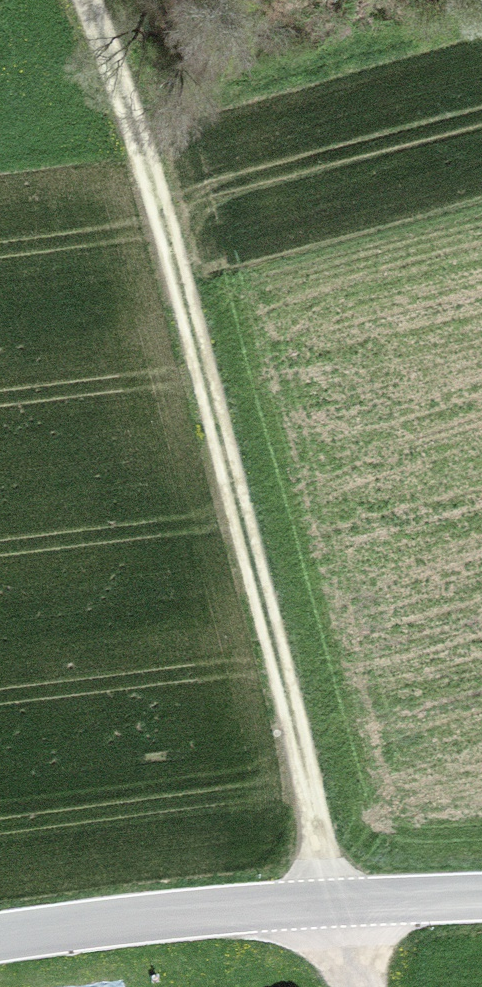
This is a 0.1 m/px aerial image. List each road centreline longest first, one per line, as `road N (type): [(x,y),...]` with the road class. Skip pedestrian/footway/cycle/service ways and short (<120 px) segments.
road 1 (track): [(126,107),(259,605),(325,898),(366,986)]
road 2 (tertiary): [(481,891),(325,898),(0,939)]

